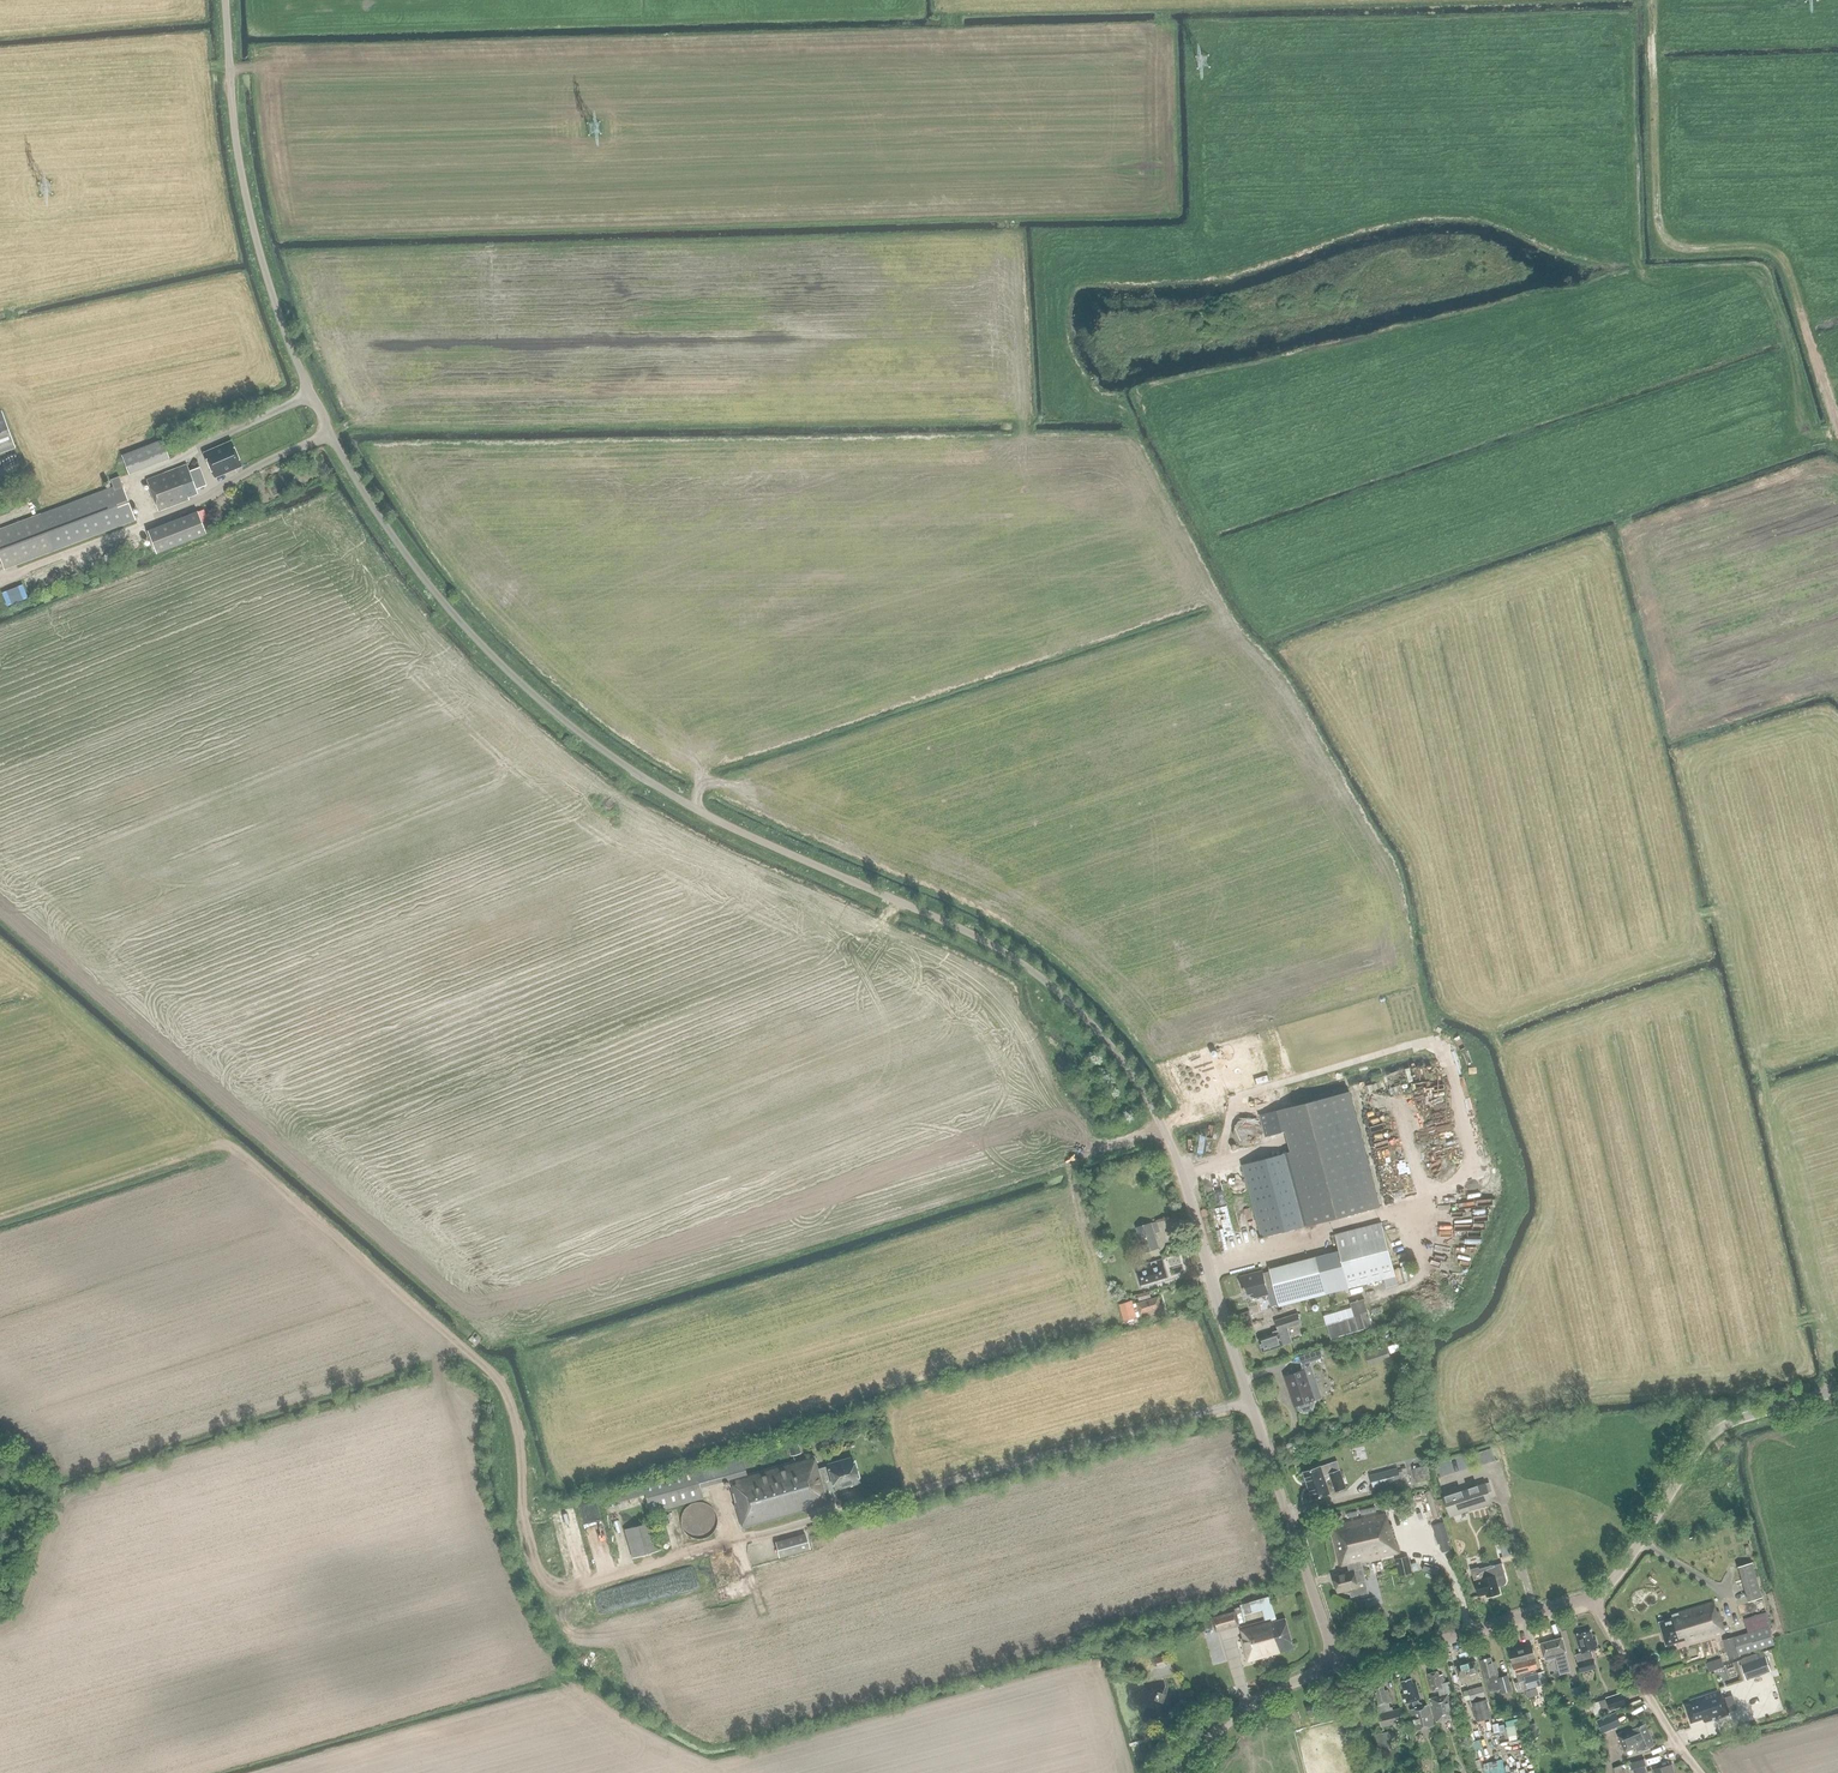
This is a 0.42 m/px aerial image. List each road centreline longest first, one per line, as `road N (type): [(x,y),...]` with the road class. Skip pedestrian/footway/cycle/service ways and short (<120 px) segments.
road 1 (unclassified): [(1338,1666),(1172,1146),(1092,1025),(992,945),(712,818),(632,771),(494,657),(383,522),(301,372),(262,257),(237,149),(226,0)]
road 2 (track): [(734,1542),(563,1589),(552,1583),(524,1513),(511,1405),(488,1367),(442,1331)]
road 3 (tertiary): [(1591,1598),(1611,1582),(1706,1440),(1745,1416),(1837,1390)]
road 4 (tertiary): [(1338,1666),(1591,1598)]
road 5 (unclassified): [(1700,1772),(1591,1598)]
road 6 (tertiary): [(1181,1772),(1255,1702),(1338,1666)]
road 7 (track): [(151,523),(0,579)]

